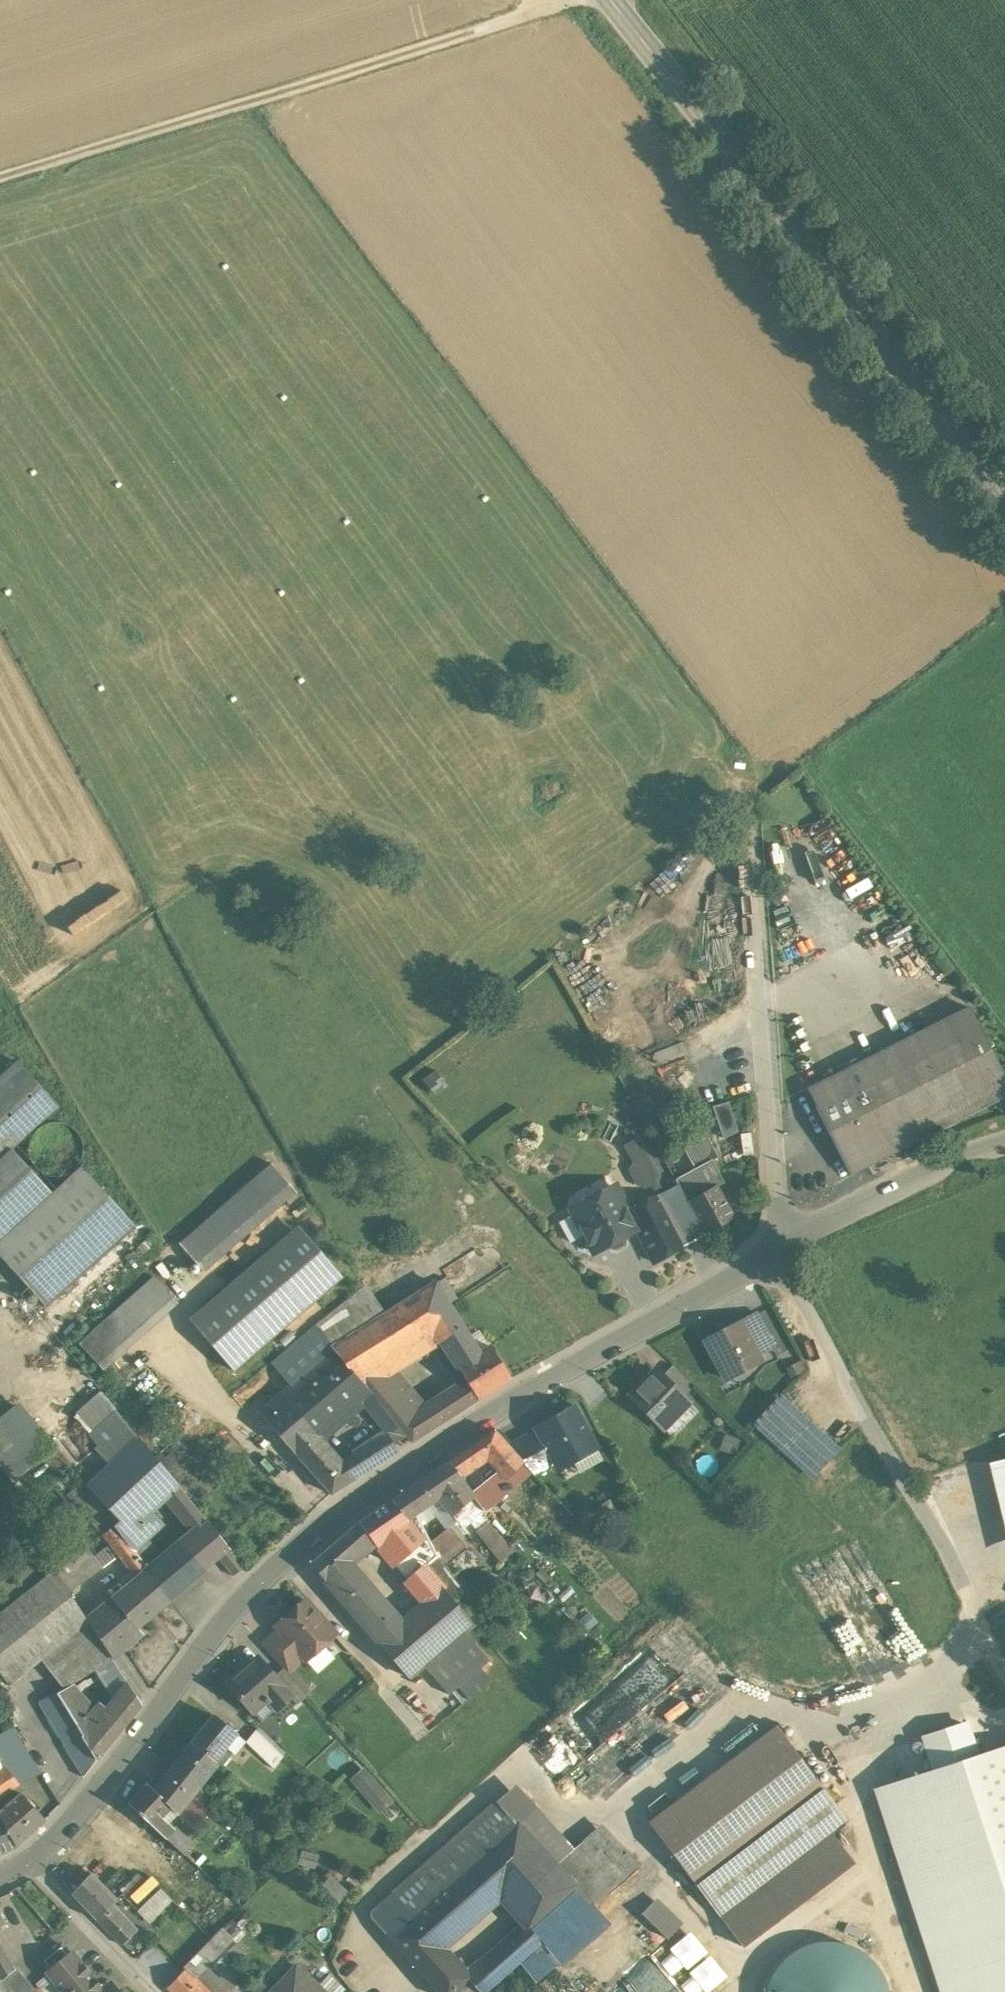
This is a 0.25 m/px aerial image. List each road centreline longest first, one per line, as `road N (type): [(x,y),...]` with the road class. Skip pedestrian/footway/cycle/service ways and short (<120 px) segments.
road 1 (tertiary): [(1004,1148),(937,1170),(760,1254),(403,1470),(287,1555),(248,1591),(71,1826),(33,1863)]
road 2 (secondary): [(1004,504),(606,0)]
road 3 (track): [(573,0),(0,175)]
road 4 (residential): [(156,1991),(33,1863)]

